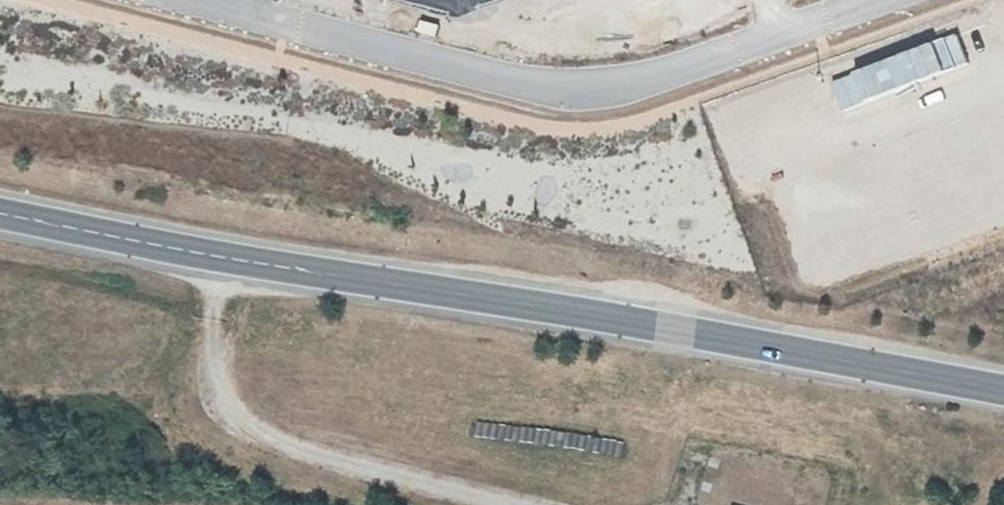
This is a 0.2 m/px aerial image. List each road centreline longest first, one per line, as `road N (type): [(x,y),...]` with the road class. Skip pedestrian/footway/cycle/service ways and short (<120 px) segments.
road 1 (unclassified): [(0,214),(1003,390)]
road 2 (unclassified): [(196,0),(515,82),(585,88),(656,77),(876,0)]

